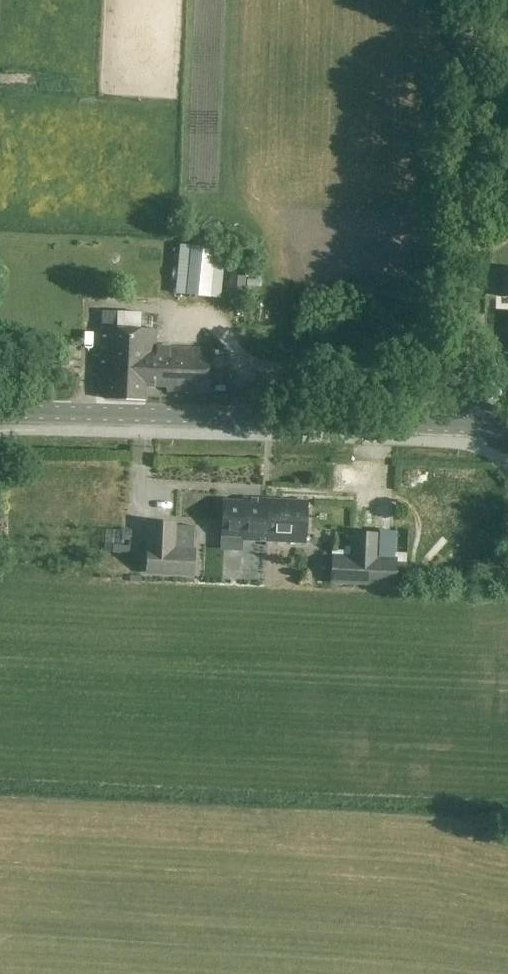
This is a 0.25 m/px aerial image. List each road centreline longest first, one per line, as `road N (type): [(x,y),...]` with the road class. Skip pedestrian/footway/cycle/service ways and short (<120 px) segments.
road 1 (tertiary): [(457,424),(0,411)]
road 2 (unclassified): [(457,424),(469,0)]

